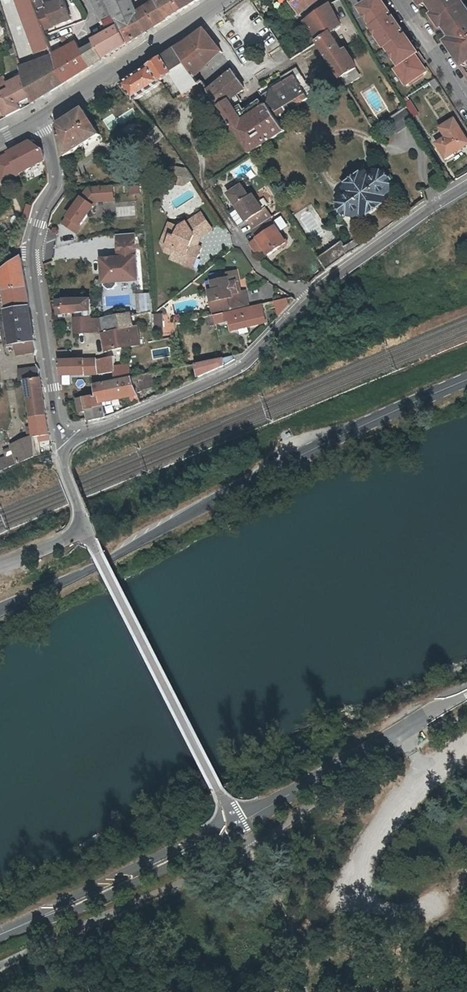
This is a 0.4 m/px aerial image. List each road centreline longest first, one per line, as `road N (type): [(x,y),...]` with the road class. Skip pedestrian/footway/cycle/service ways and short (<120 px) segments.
road 1 (unclassified): [(0,610),(363,424),(466,381)]
road 2 (residential): [(59,445),(246,365),(326,284),(466,186)]
road 3 (unclassified): [(90,528),(237,825)]
road 4 (unclassified): [(466,691),(237,825)]
road 5 (unclassified): [(237,825),(0,935)]
road 6 (primary): [(38,119),(224,0)]
road 7 (residential): [(29,247),(59,445)]
road 8 (residential): [(38,119),(55,185),(29,247)]
road 9 (residential): [(466,100),(400,0)]

